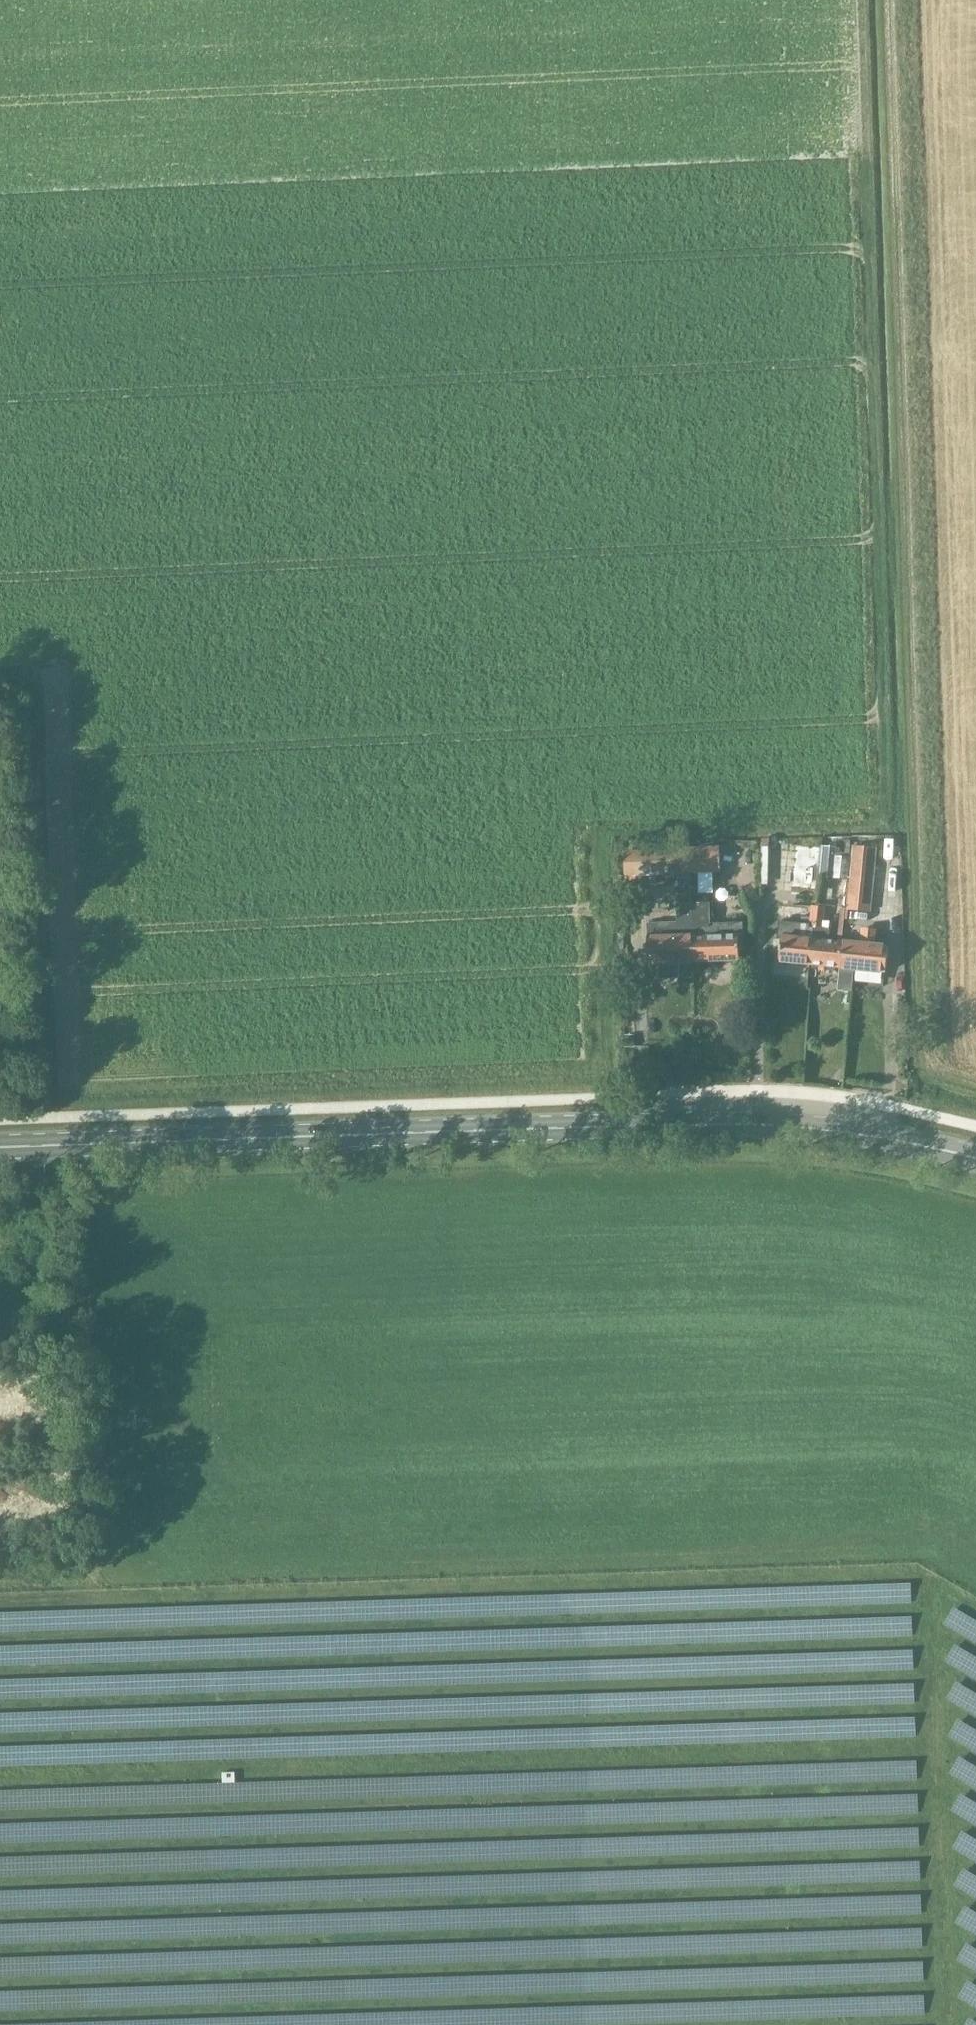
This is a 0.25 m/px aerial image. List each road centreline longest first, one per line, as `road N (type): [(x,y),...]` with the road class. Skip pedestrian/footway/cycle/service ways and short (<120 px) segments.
road 1 (primary): [(975,1158),(861,1134),(754,1124),(0,1147)]

